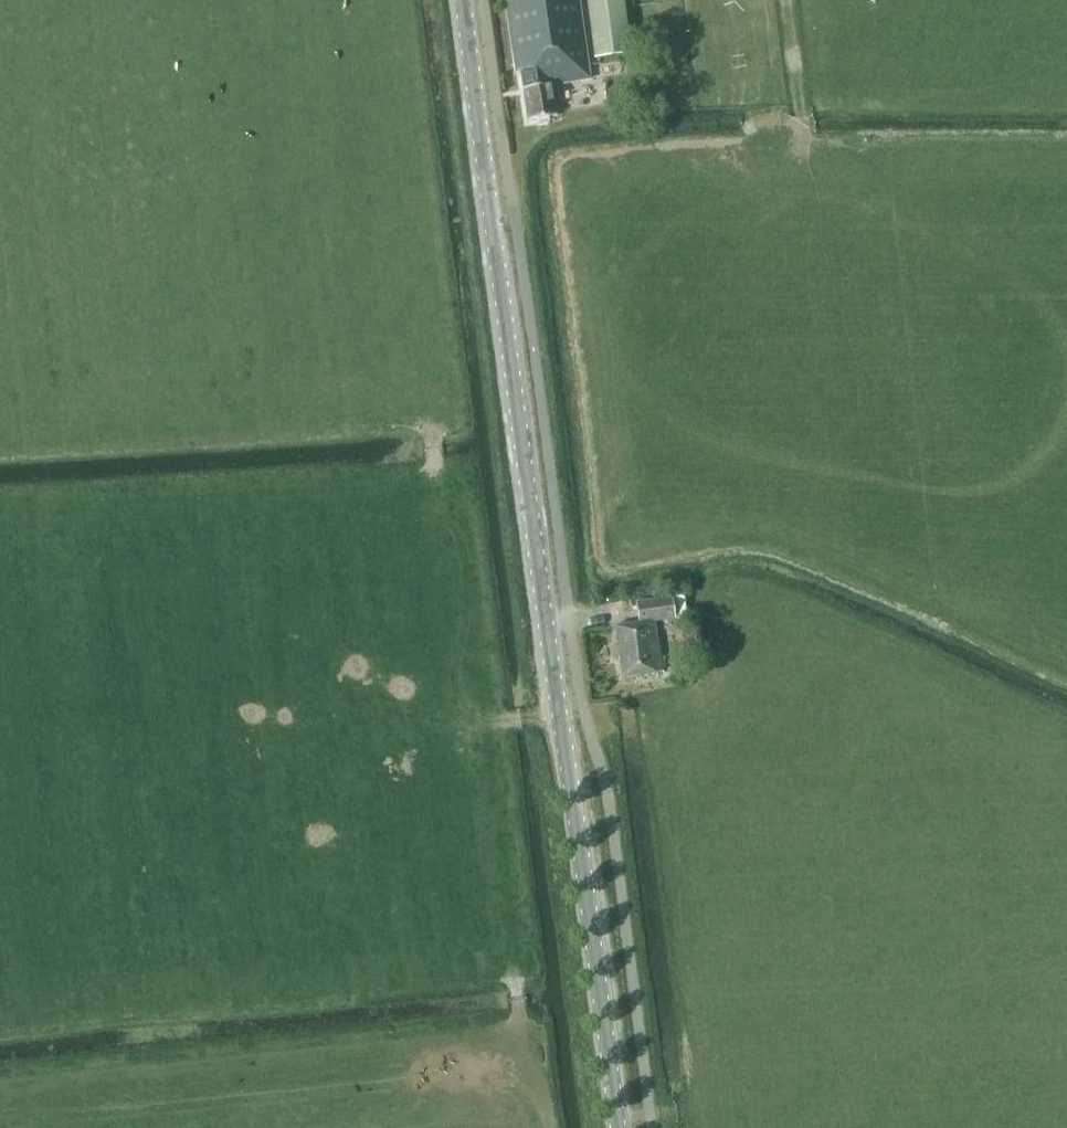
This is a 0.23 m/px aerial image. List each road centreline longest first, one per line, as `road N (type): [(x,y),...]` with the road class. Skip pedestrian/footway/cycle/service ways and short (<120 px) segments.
road 1 (unclassified): [(618,1127),(463,0)]

